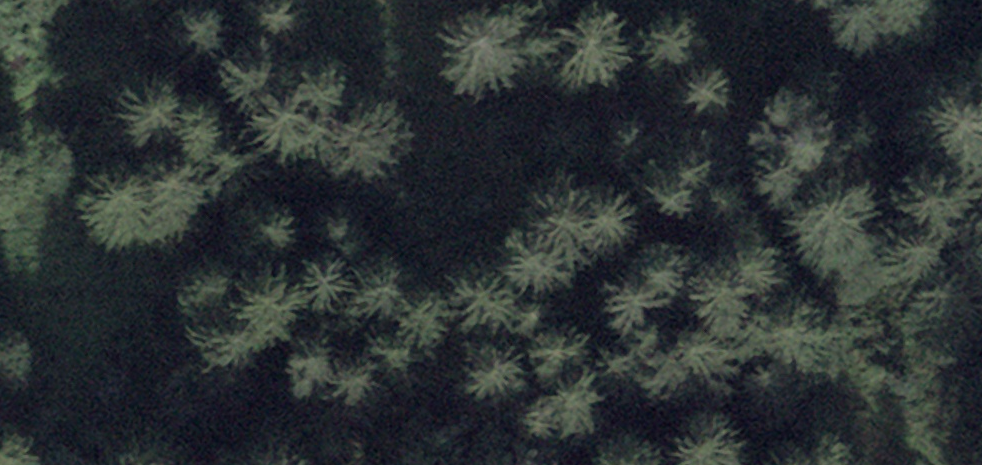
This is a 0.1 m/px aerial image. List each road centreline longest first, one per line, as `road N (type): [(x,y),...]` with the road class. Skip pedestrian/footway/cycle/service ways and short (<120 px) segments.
road 1 (track): [(951,464),(891,412),(770,271),(707,162),(621,118),(454,69),(378,0)]
road 2 (track): [(322,0),(0,120)]
road 3 (track): [(981,94),(914,96),(790,0)]

